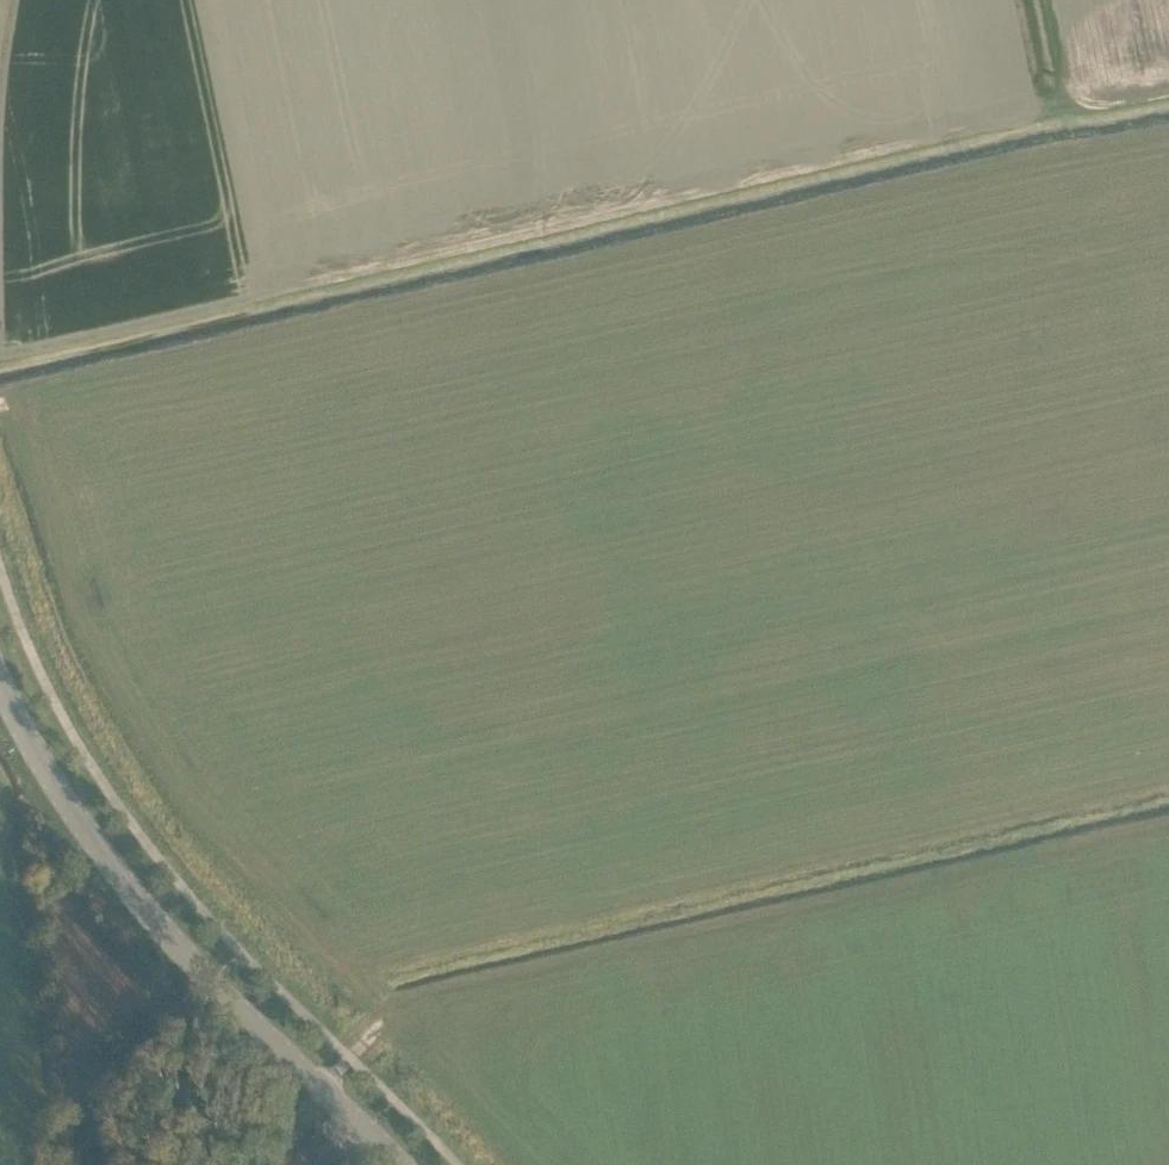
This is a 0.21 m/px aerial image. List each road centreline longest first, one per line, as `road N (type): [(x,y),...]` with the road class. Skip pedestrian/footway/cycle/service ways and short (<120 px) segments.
road 1 (secondary): [(396,1164),(185,960),(101,862),(0,690)]
road 2 (track): [(1049,0),(1076,102),(1091,114),(1168,101)]

